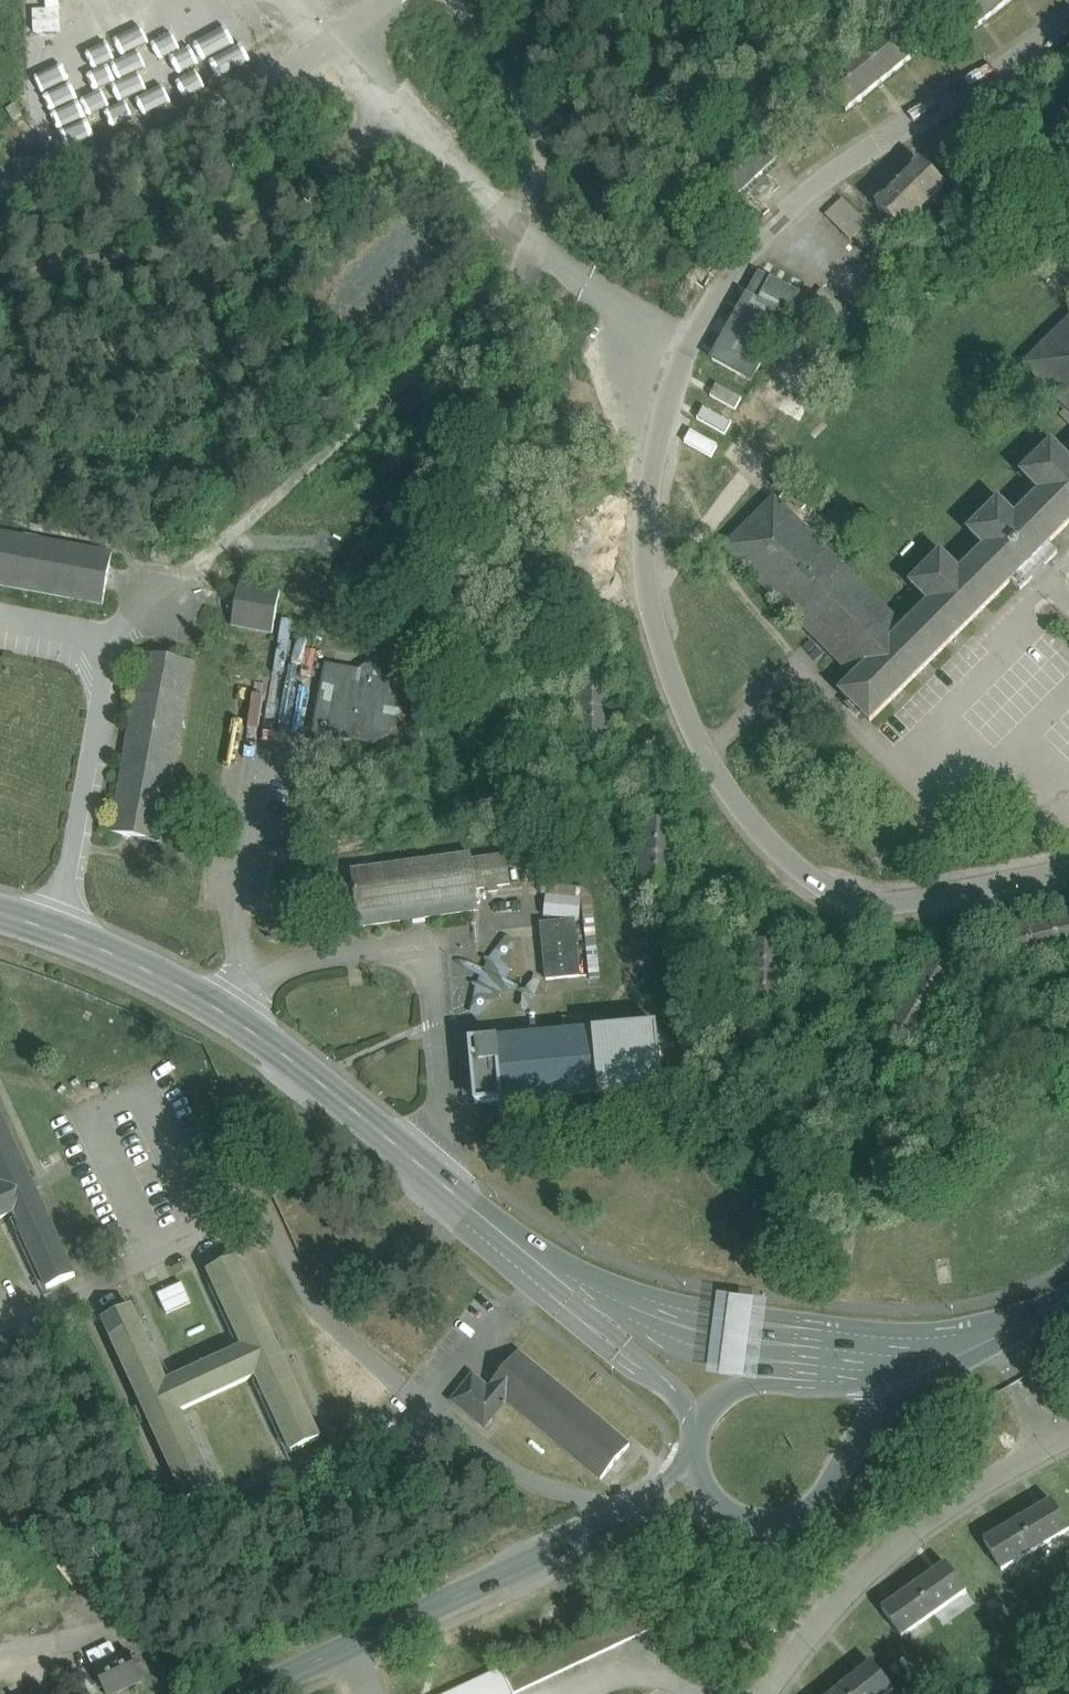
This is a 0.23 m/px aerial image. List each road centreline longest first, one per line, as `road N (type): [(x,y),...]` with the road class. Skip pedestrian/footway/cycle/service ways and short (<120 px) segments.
road 1 (tertiary): [(521,1249),(245,1021),(121,954),(0,911)]
road 2 (unclassified): [(0,210),(220,113),(409,0)]
road 3 (tertiary): [(946,1352),(899,1358),(717,1336),(630,1307),(521,1249)]
road 4 (residential): [(765,1693),(822,1616),(904,1539),(1068,1436)]
road 5 (tertiary): [(248,1693),(604,1528)]
road 6 (tertiary): [(720,1508),(759,1523),(810,1510),(879,1415),(1002,1334)]
road 7 (tertiary): [(946,1352),(860,1386),(729,1391),(709,1404),(696,1431)]
road 8 (tertiary): [(521,1249),(562,1306),(670,1389),(696,1431)]

